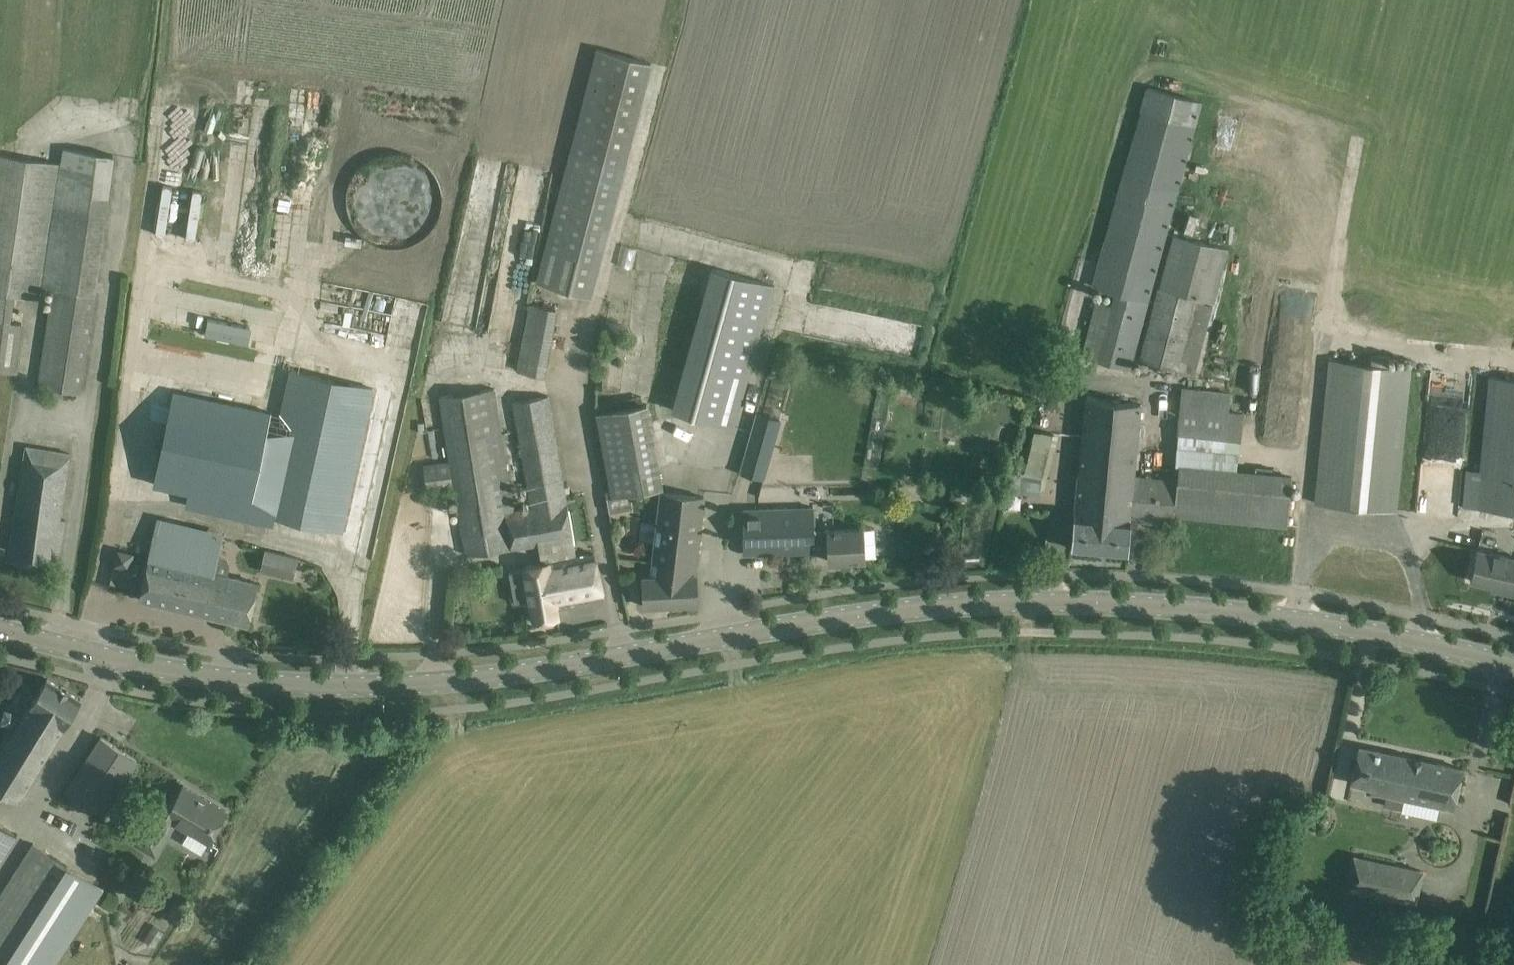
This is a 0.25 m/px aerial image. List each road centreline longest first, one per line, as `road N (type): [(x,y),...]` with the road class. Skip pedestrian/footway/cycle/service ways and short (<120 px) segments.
road 1 (tertiary): [(1513,666),(1290,621),(1066,603),(944,606),(564,667),(379,687),(199,676),(0,630)]

